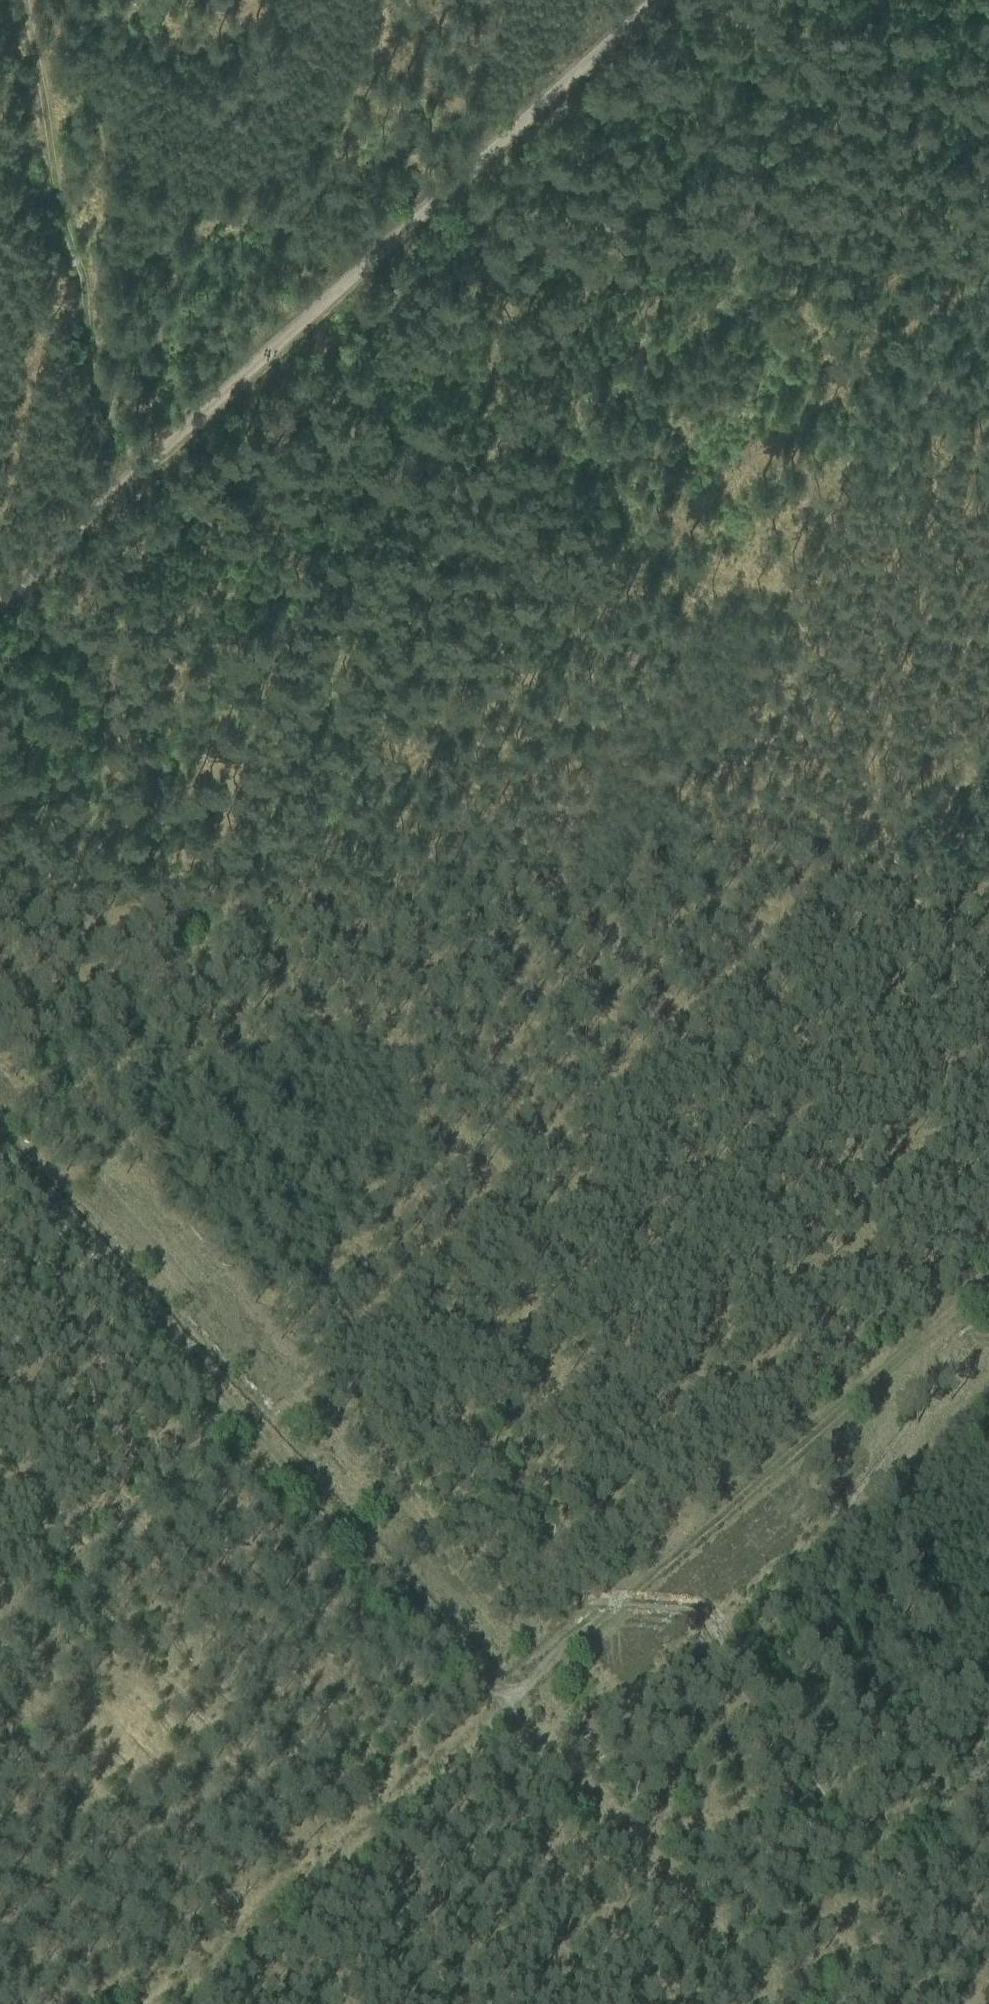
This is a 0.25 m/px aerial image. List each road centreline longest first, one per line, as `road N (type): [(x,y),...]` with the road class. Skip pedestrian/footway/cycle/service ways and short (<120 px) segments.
road 1 (track): [(127,478),(645,0)]
road 2 (track): [(127,478),(0,599)]
road 3 (track): [(0,435),(113,462),(127,478)]

